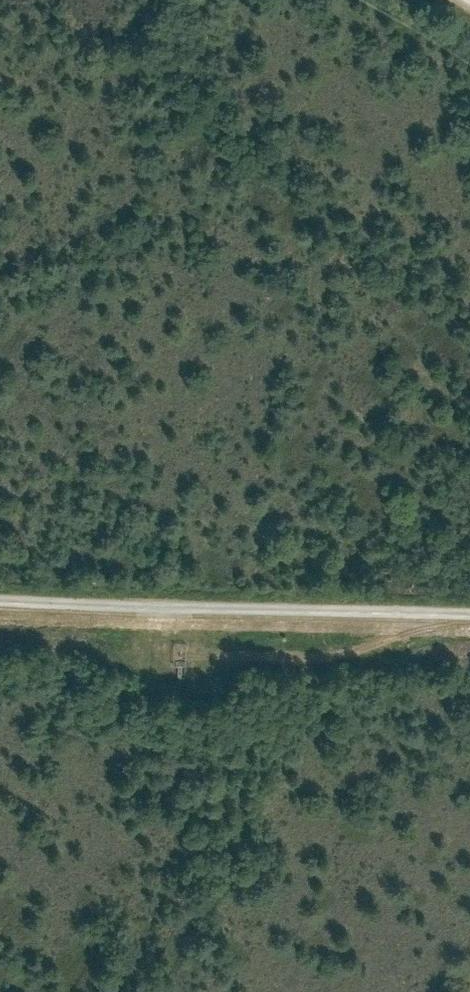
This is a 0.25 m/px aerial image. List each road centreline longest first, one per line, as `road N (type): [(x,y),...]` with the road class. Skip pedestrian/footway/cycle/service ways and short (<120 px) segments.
road 1 (track): [(469,612),(0,597)]
road 2 (track): [(438,611),(364,644),(208,649)]

